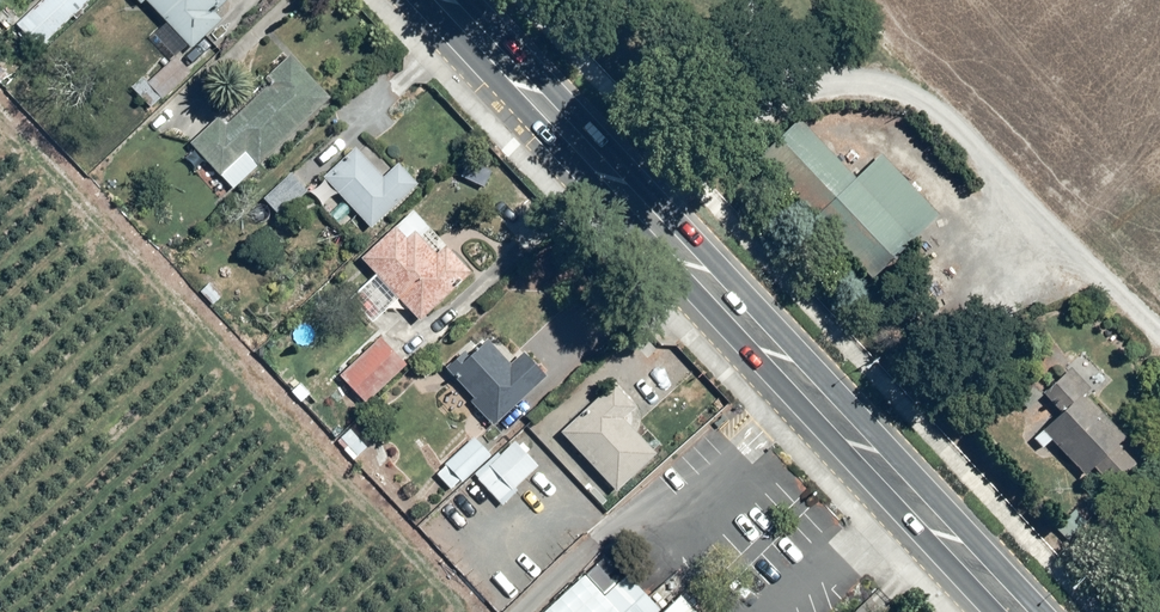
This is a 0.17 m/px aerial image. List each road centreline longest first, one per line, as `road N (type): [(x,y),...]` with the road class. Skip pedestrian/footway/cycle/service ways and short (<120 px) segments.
road 1 (secondary): [(991,611),(417,0)]
road 2 (secondary): [(475,0),(1044,611)]

